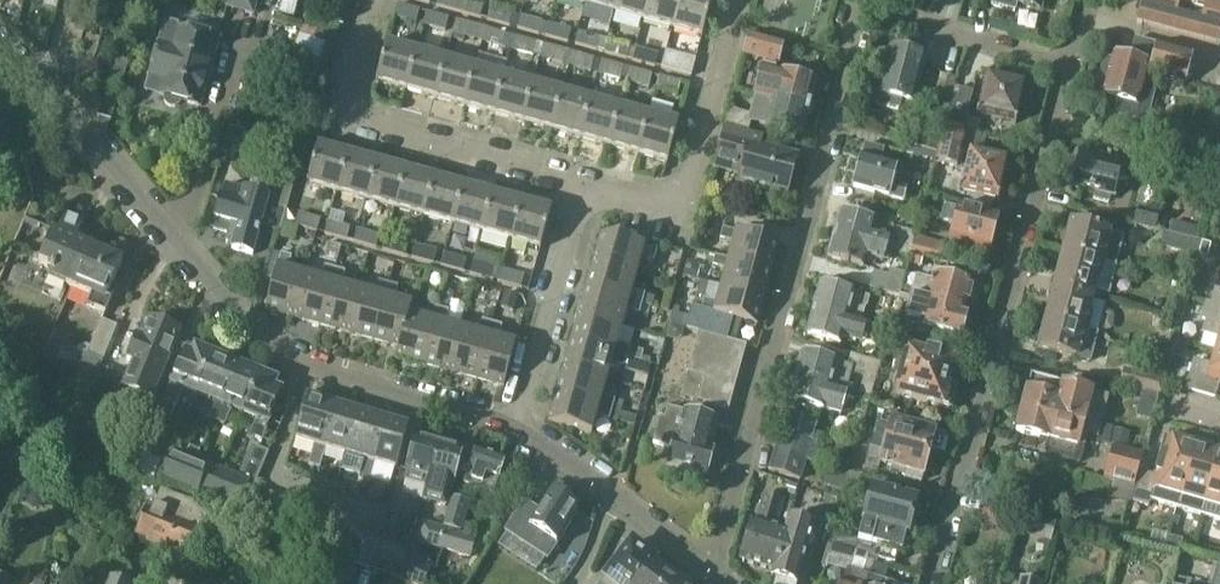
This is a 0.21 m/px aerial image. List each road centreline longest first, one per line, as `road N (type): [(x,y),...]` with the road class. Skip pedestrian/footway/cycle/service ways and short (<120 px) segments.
road 1 (residential): [(515,427),(278,352),(215,294),(0,52)]
road 2 (residential): [(705,562),(721,540),(855,49),(857,4)]
road 3 (residential): [(933,583),(1071,64)]
road 4 (residential): [(372,0),(344,116),(585,195)]
road 5 (residential): [(585,195),(678,214),(739,0)]
road 6 (residential): [(515,427),(585,195)]
road 7 (residential): [(705,562),(515,427)]
road 8 (residential): [(857,4),(1071,64)]

